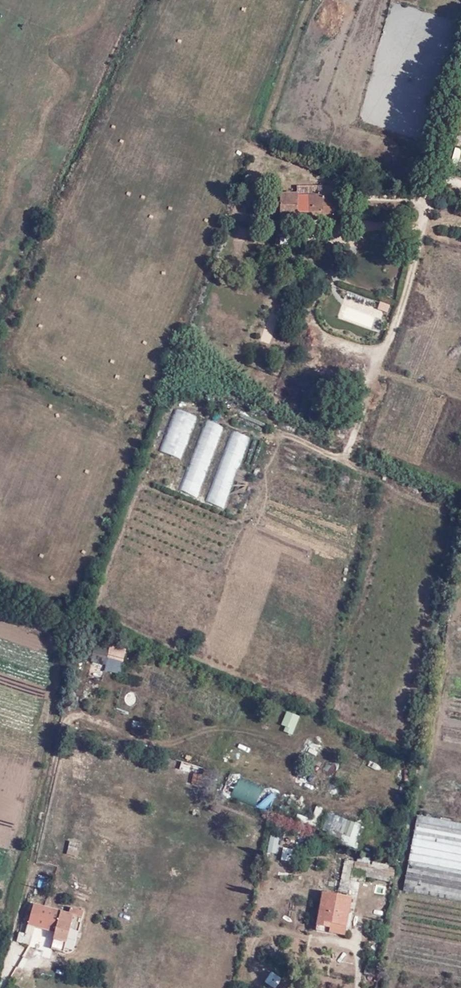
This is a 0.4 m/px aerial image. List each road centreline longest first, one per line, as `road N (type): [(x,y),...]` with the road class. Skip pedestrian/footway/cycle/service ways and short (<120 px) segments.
road 1 (track): [(243,515),(283,431),(336,456),(350,444),(406,291),(425,206)]
road 2 (track): [(66,709),(323,798),(400,792)]
road 3 (track): [(66,709),(13,947)]
road 4 (track): [(0,604),(82,634),(66,709)]

